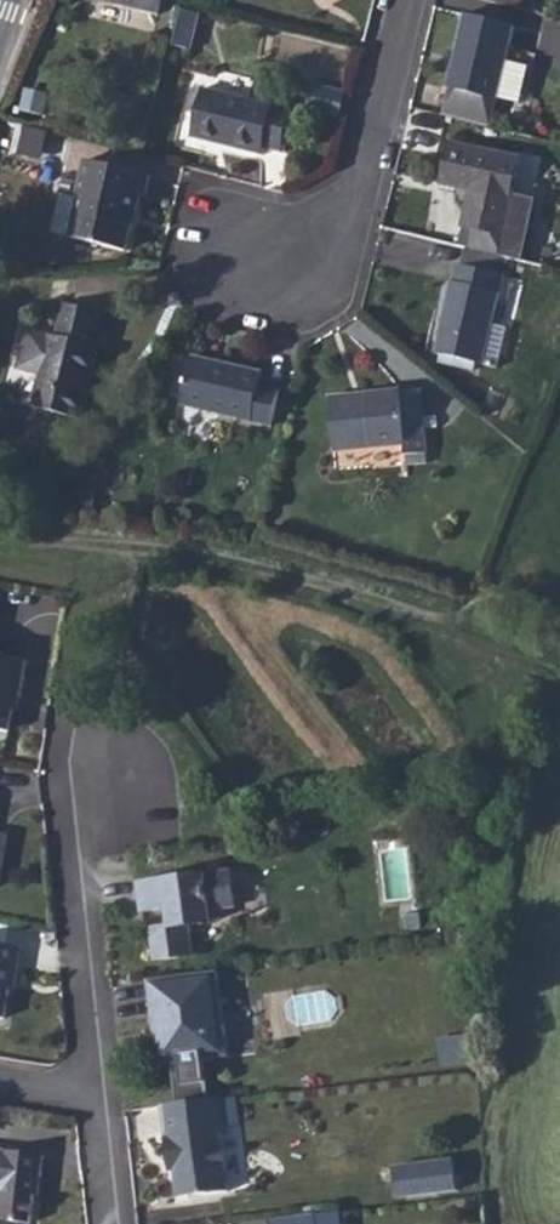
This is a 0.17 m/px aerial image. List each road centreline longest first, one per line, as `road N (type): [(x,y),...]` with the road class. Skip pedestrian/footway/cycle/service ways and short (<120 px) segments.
road 1 (track): [(0,540),(229,560),(302,584),(506,616)]
road 2 (residential): [(117,769),(63,817),(92,1092)]
road 3 (residential): [(246,256),(307,257),(356,206),(398,65),(406,0)]
road 4 (residential): [(92,1092),(105,1223)]

